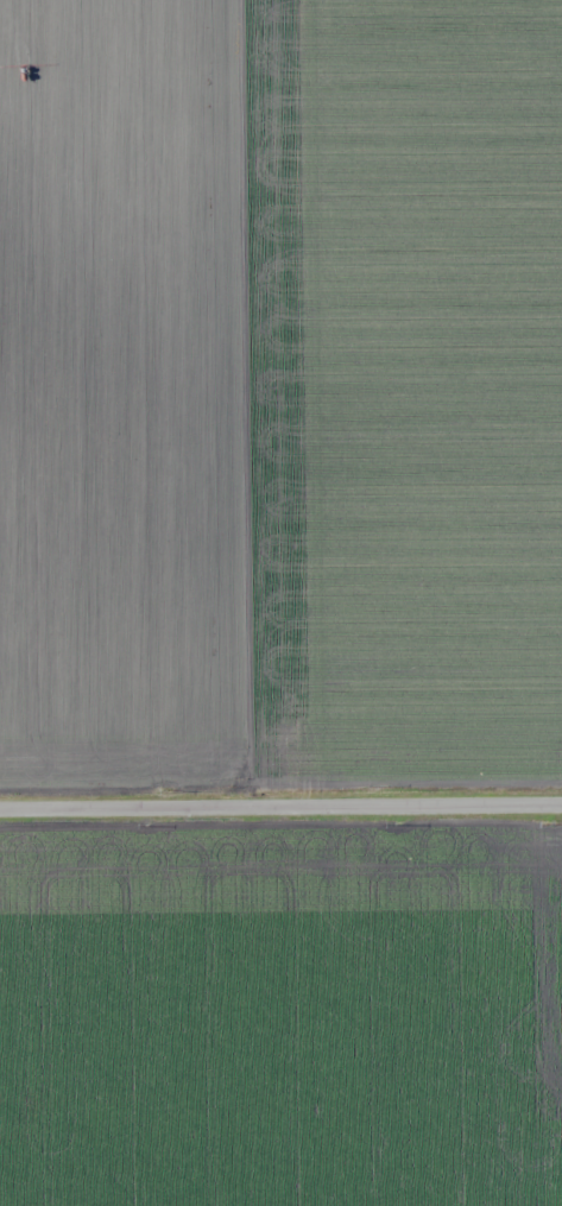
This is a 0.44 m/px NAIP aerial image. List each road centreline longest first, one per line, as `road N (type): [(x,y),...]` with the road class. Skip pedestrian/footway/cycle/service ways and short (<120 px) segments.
road 1 (residential): [(0,811),(561,804)]

